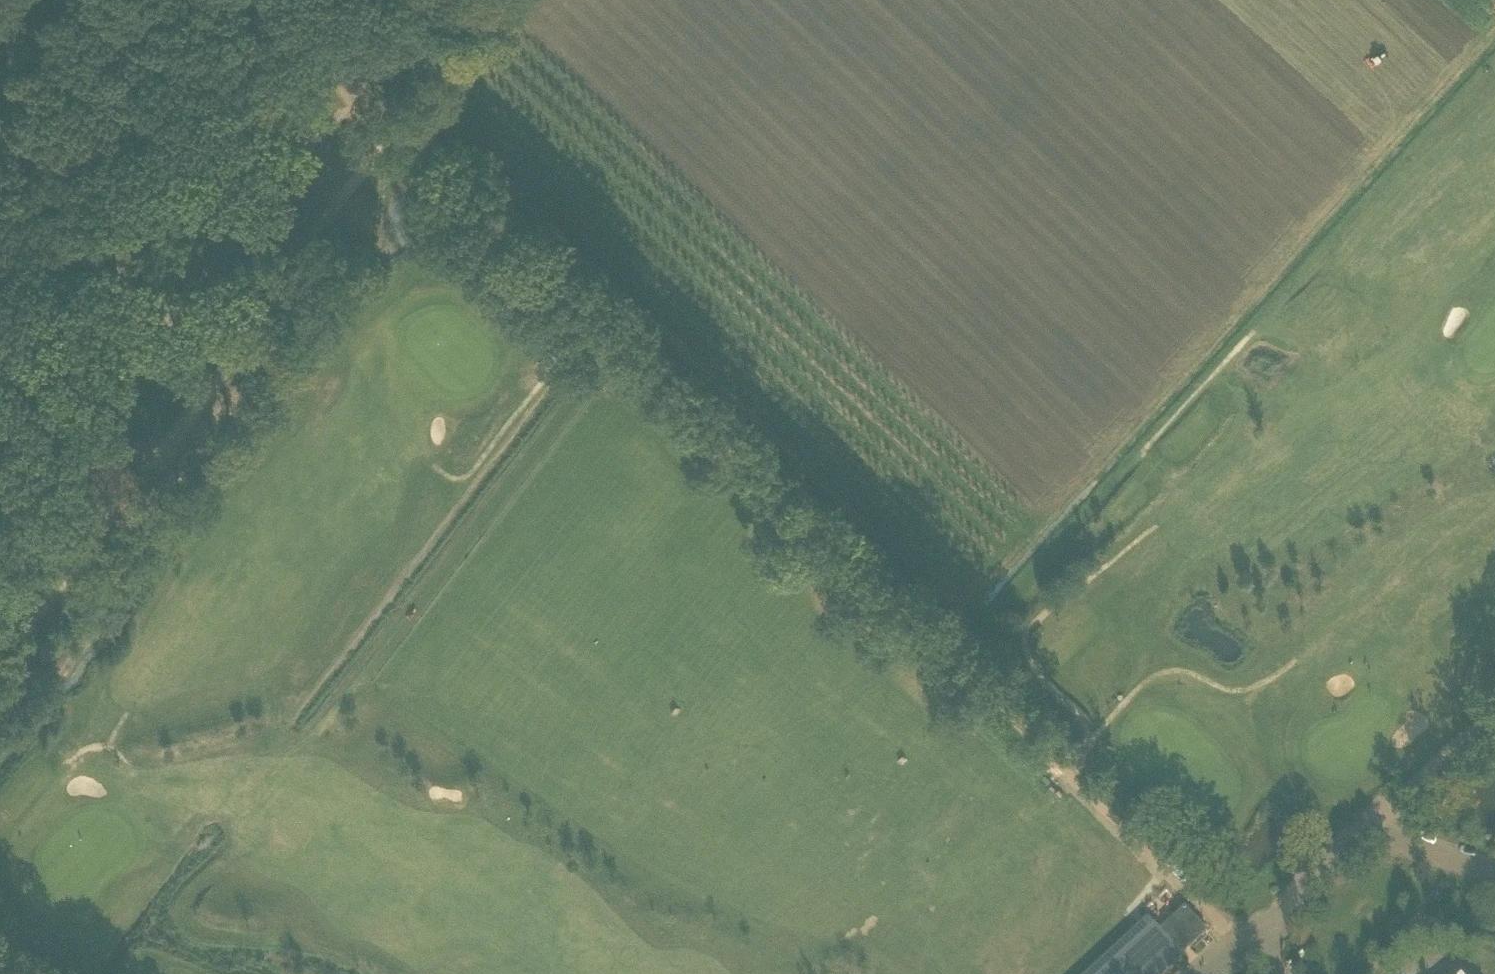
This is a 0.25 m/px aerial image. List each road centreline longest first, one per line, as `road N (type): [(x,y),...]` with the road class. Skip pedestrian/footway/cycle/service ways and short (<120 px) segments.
road 1 (track): [(1241,941),(395,148),(250,0)]
road 2 (track): [(515,0),(395,148),(0,678)]
road 3 (track): [(1241,941),(1494,714)]

